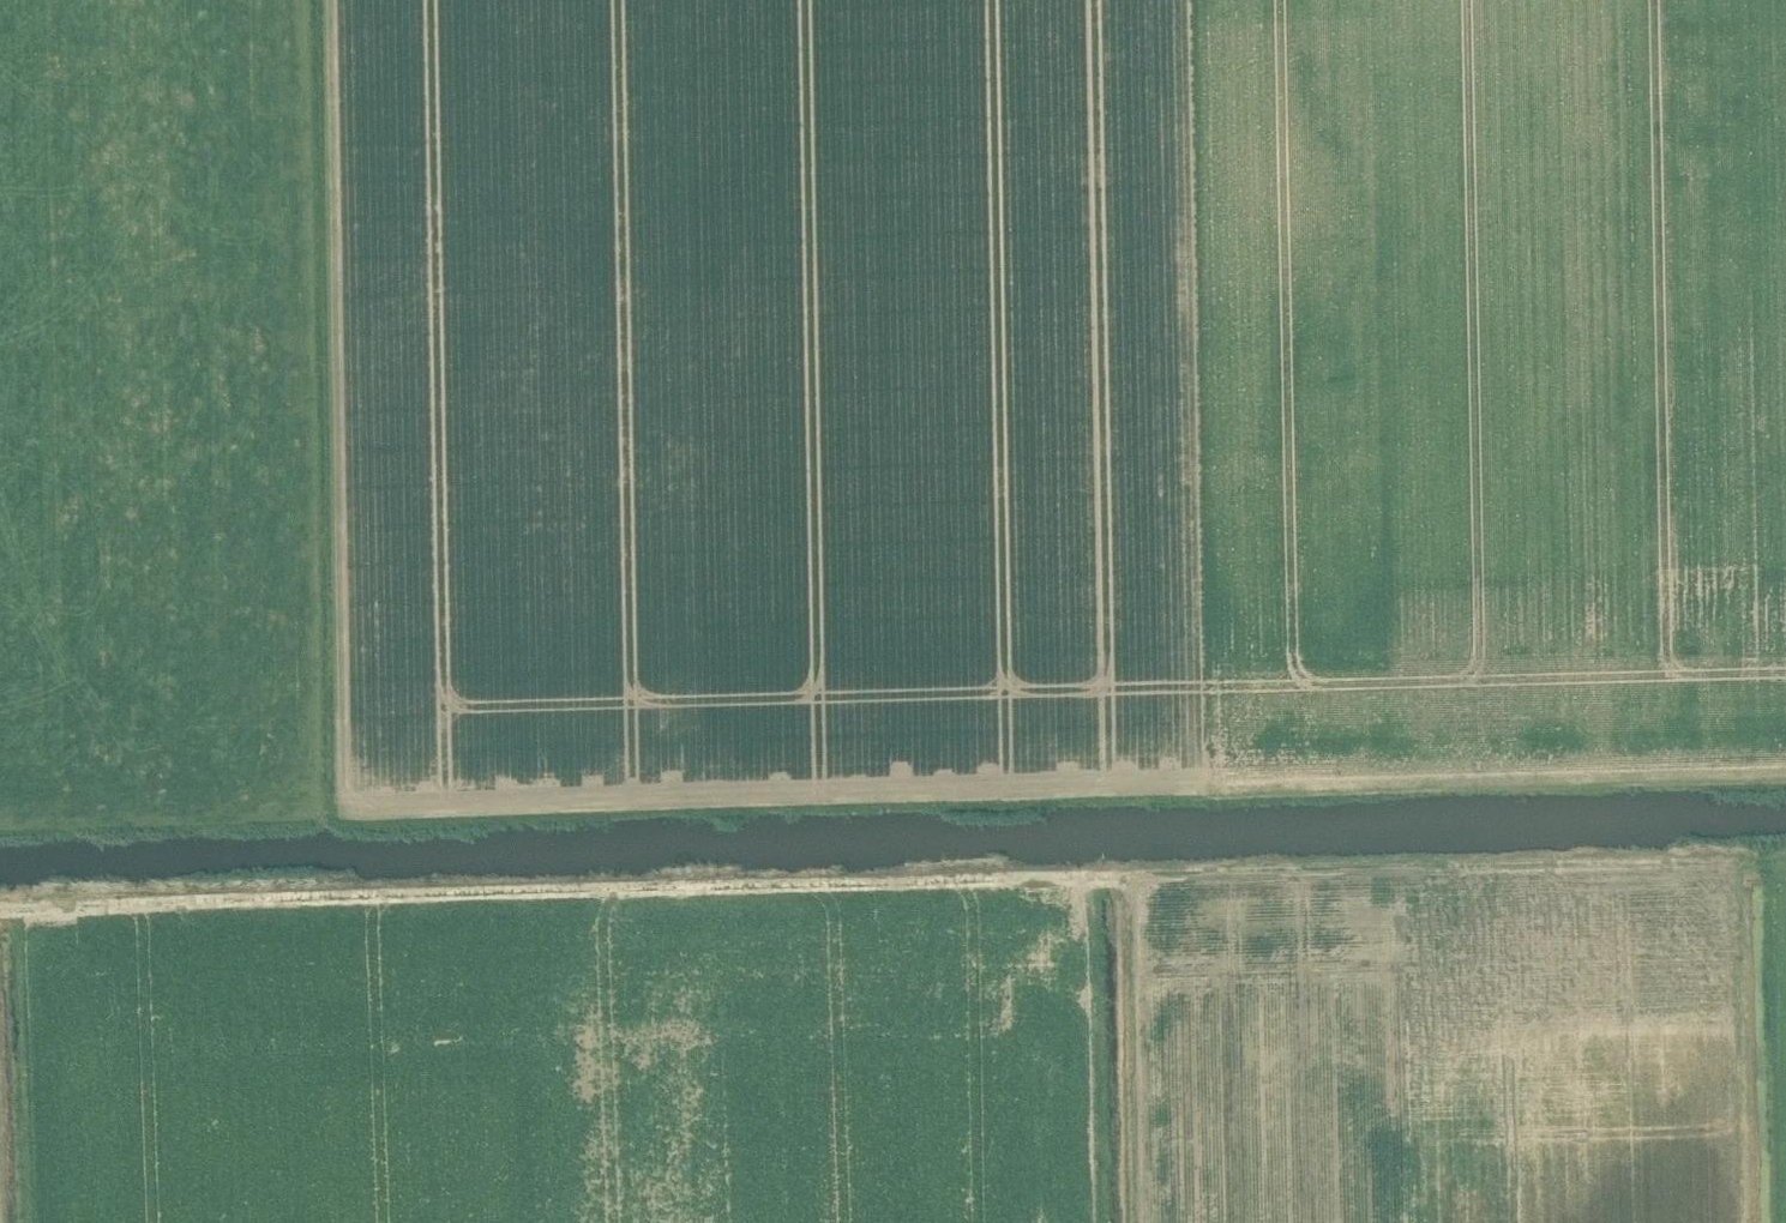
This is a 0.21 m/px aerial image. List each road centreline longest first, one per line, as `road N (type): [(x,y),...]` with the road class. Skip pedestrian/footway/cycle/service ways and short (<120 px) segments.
road 1 (track): [(0,910),(1113,879)]

